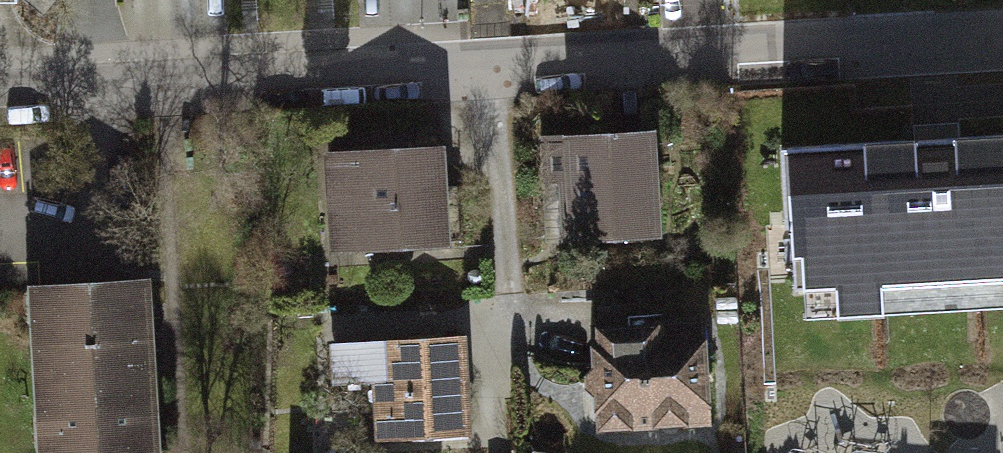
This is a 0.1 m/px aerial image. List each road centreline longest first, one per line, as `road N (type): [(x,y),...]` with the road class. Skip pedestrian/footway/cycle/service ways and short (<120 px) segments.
road 1 (residential): [(486,55),(1002,33)]
road 2 (residential): [(0,76),(486,55)]
road 3 (residential): [(486,55),(511,336)]

